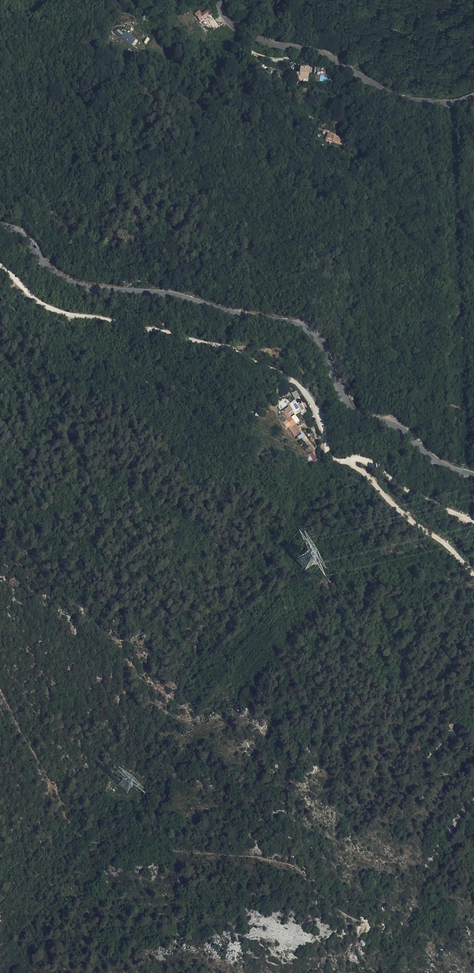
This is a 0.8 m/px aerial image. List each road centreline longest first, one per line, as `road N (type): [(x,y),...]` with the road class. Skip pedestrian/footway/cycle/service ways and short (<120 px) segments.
road 1 (secondary): [(473,477),(442,467),(401,427),(352,408),(306,327),(160,293),(76,286),(48,267),(26,234),(0,222)]
road 2 (track): [(345,460),(330,452),(311,400),(286,373),(217,345),(64,313),(0,265)]
road 3 (tertiary): [(219,0),(229,20),(251,36),(328,55),(392,95),(448,103),(473,96)]
road 4 (track): [(345,460),(473,575)]
road 5 (track): [(473,523),(360,459),(345,460)]

